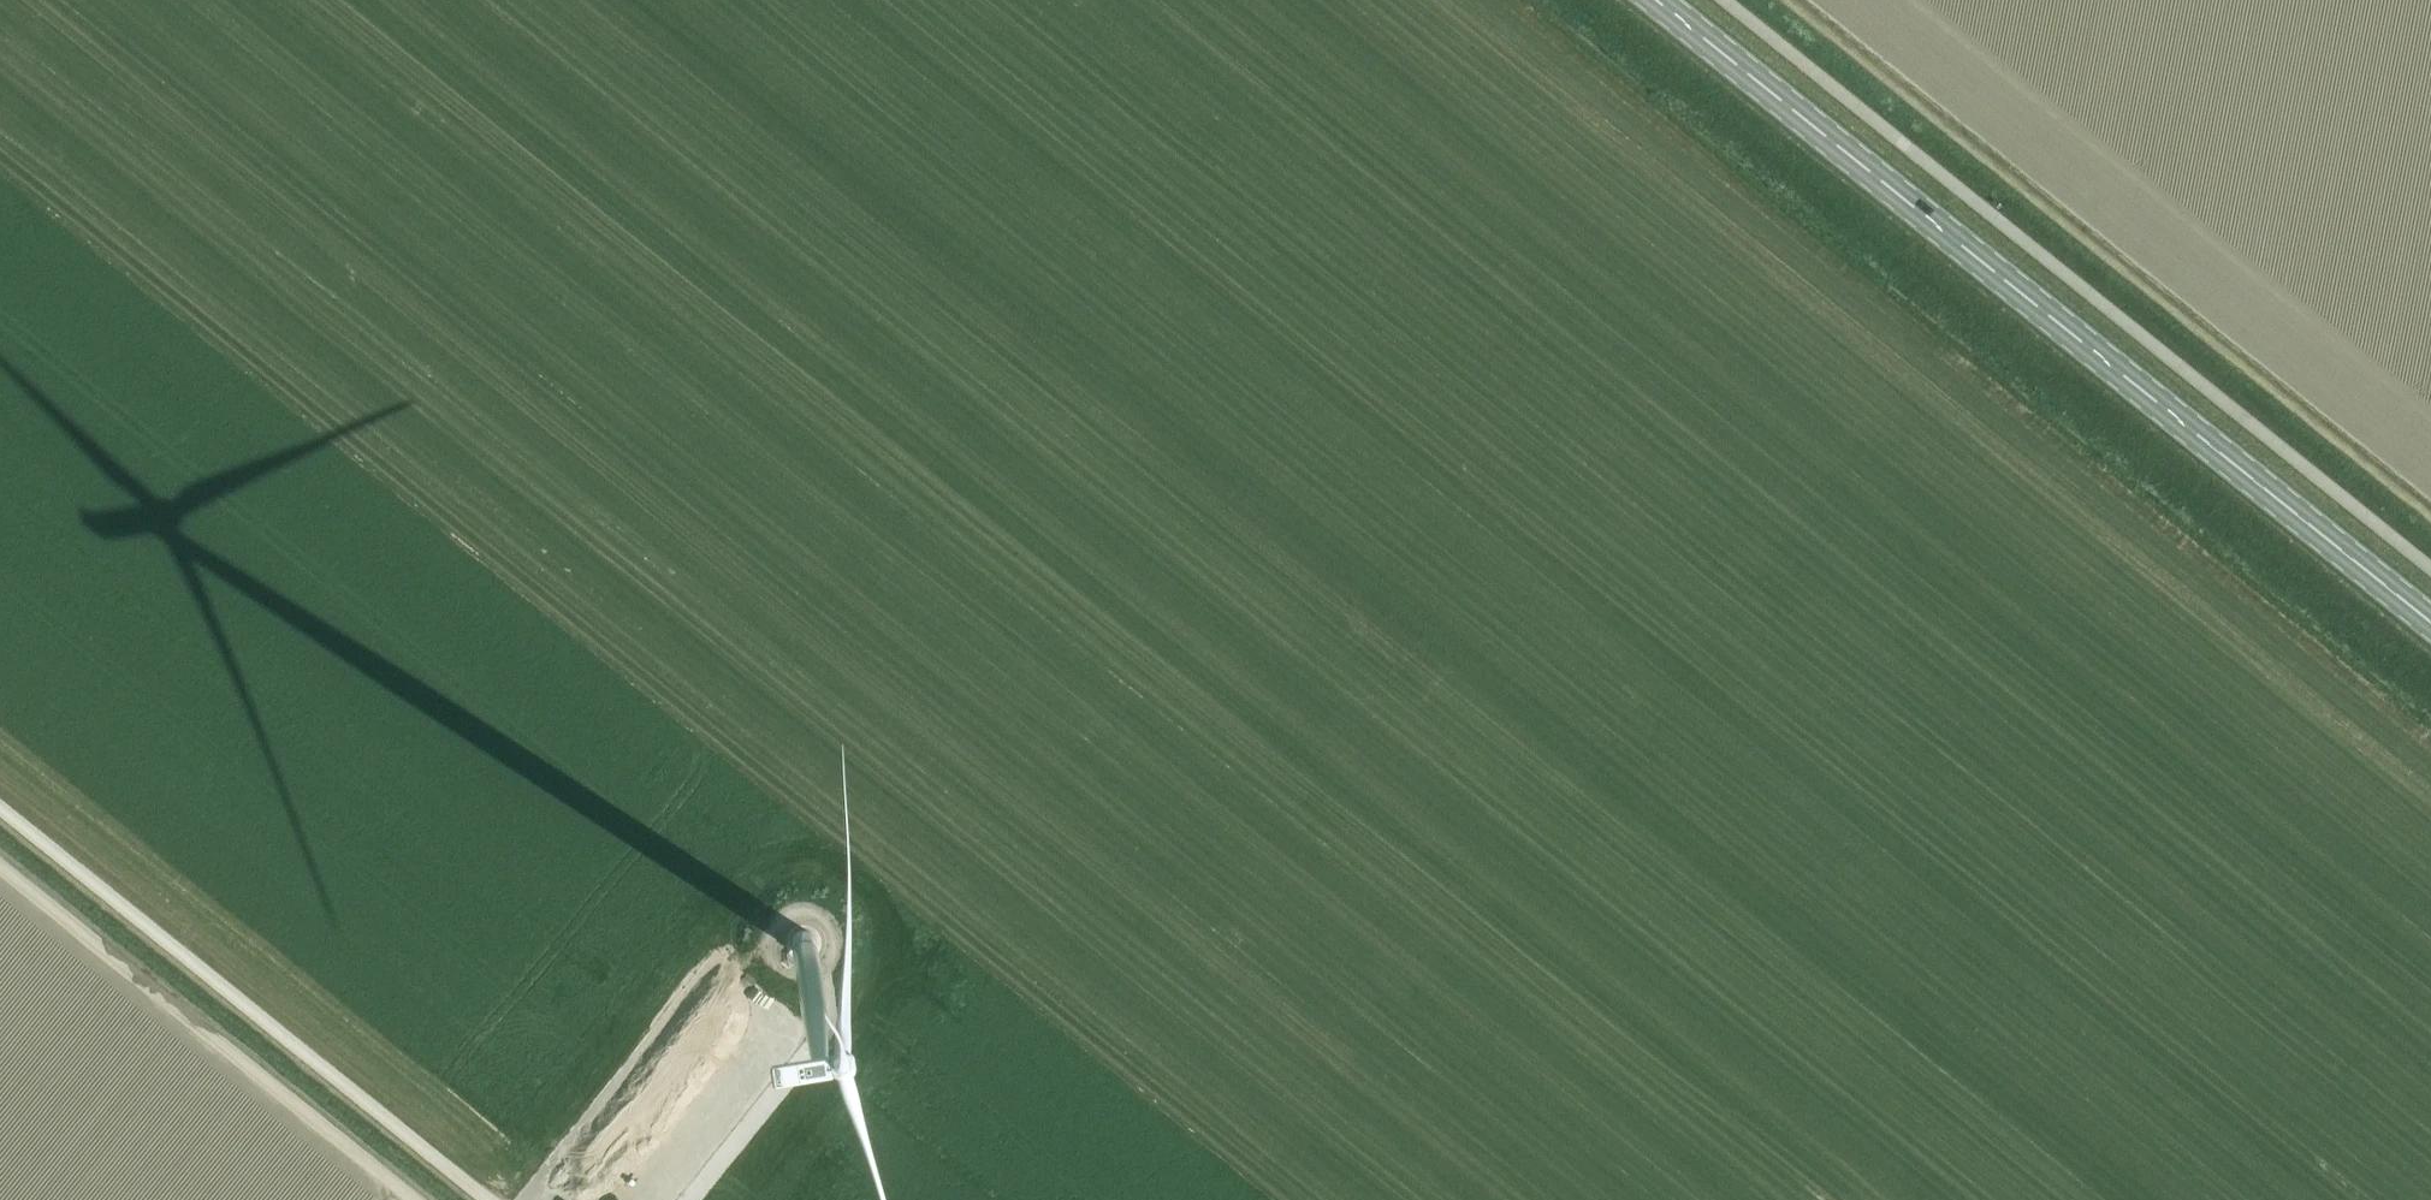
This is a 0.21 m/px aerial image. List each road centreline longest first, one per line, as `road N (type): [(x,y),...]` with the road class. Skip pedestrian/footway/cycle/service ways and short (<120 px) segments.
road 1 (primary): [(2430,625),(1654,0)]
road 2 (track): [(487,1199),(0,807)]

